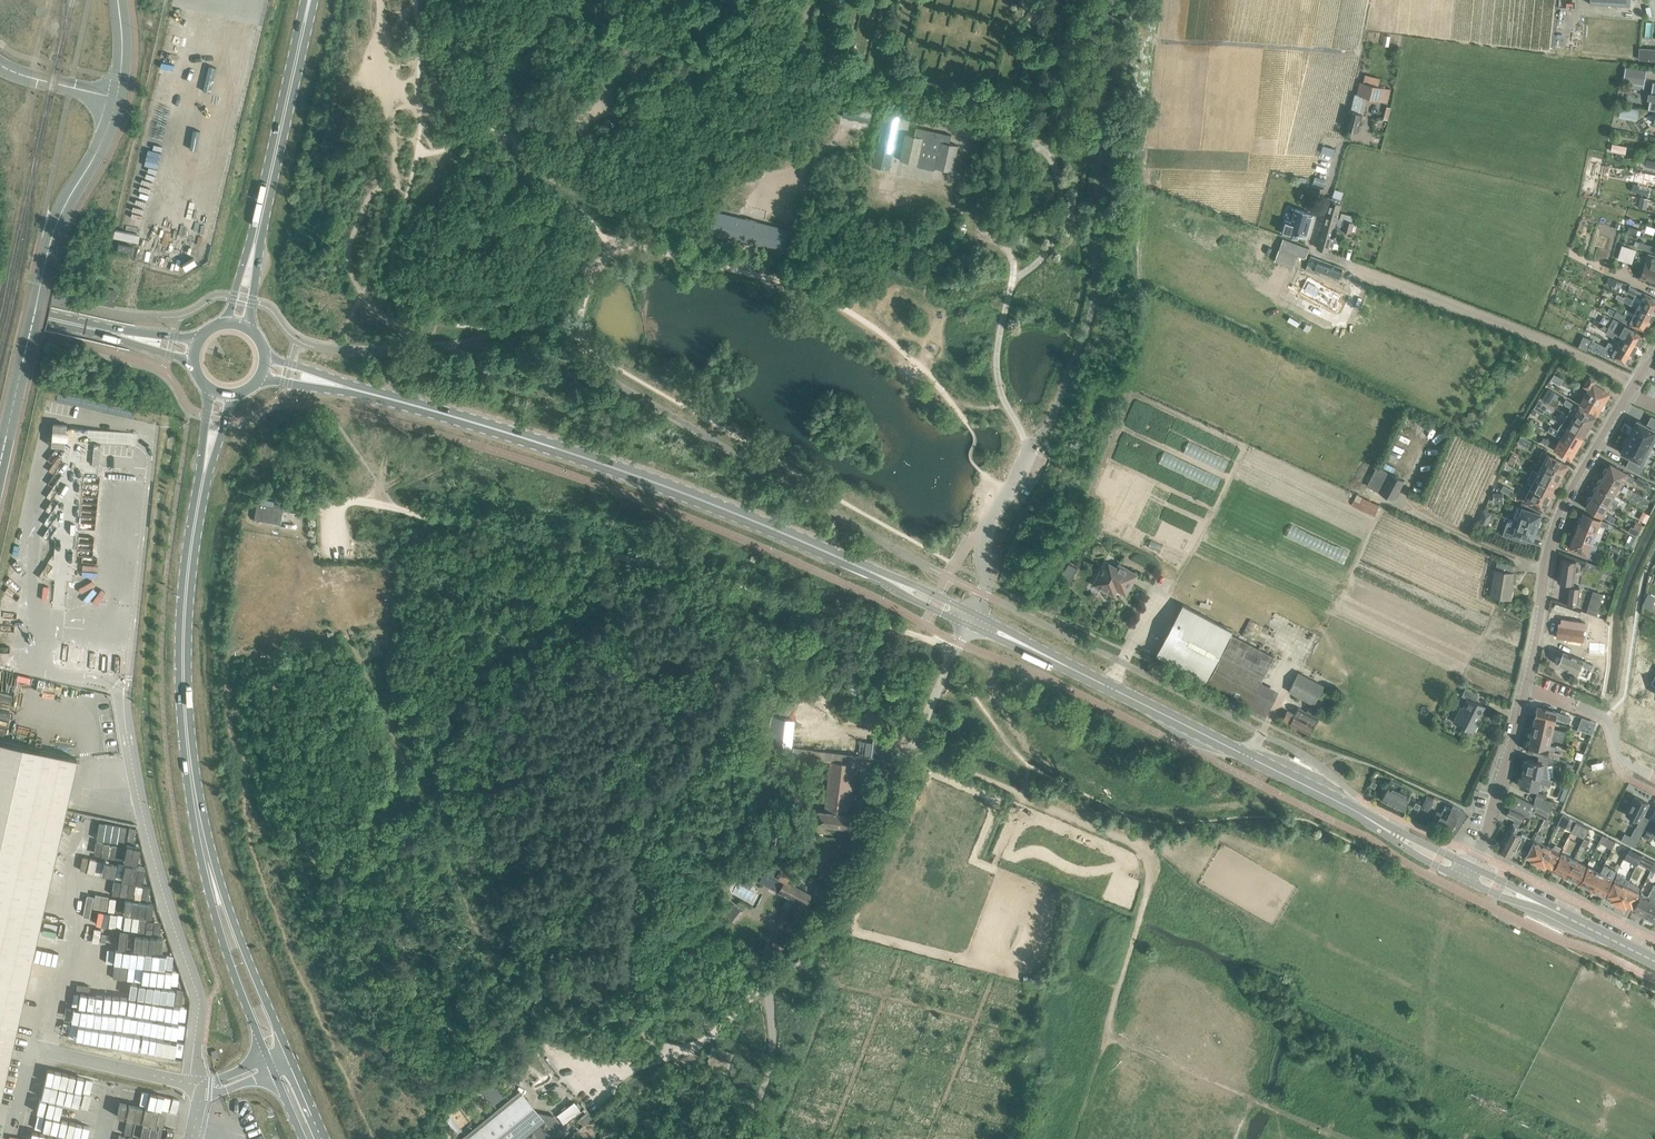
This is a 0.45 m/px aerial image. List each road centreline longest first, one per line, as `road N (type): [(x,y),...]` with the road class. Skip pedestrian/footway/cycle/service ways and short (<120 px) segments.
road 1 (secondary): [(970,619),(848,561),(619,470),(265,368)]
road 2 (track): [(920,740),(932,755),(1127,841),(1149,858),(1112,1034),(1340,1138)]
road 3 (track): [(400,514),(504,532),(958,644)]
road 4 (secondary): [(1470,873),(970,619)]
road 5 (track): [(667,1055),(638,1027),(629,945),(635,825),(735,700),(781,660),(809,645),(840,645)]
road 6 (primary): [(218,394),(189,553),(184,646),(183,732),(202,826)]
road 7 (unclassified): [(958,644),(894,798),(843,894),(771,979)]
road 8 (primary): [(325,1138),(202,826)]
road 9 (primary): [(237,322),(310,0)]
road 10 (primary): [(202,826),(219,926),(303,1138)]
road 11 (residential): [(1525,688),(1559,513),(1635,383)]
road 12 (unclassified): [(1635,383),(1357,265)]
road 13 (unclassified): [(771,979),(695,1053),(580,1075)]
road 14 (secondary): [(1654,965),(1470,873)]
road 15 (secondary): [(193,351),(0,311)]
road 16 (residential): [(1470,873),(1525,688)]
road 17 (unclassified): [(970,619),(985,588),(984,533),(1026,455)]
road 18 (unclassified): [(738,1138),(765,1086),(771,979)]

